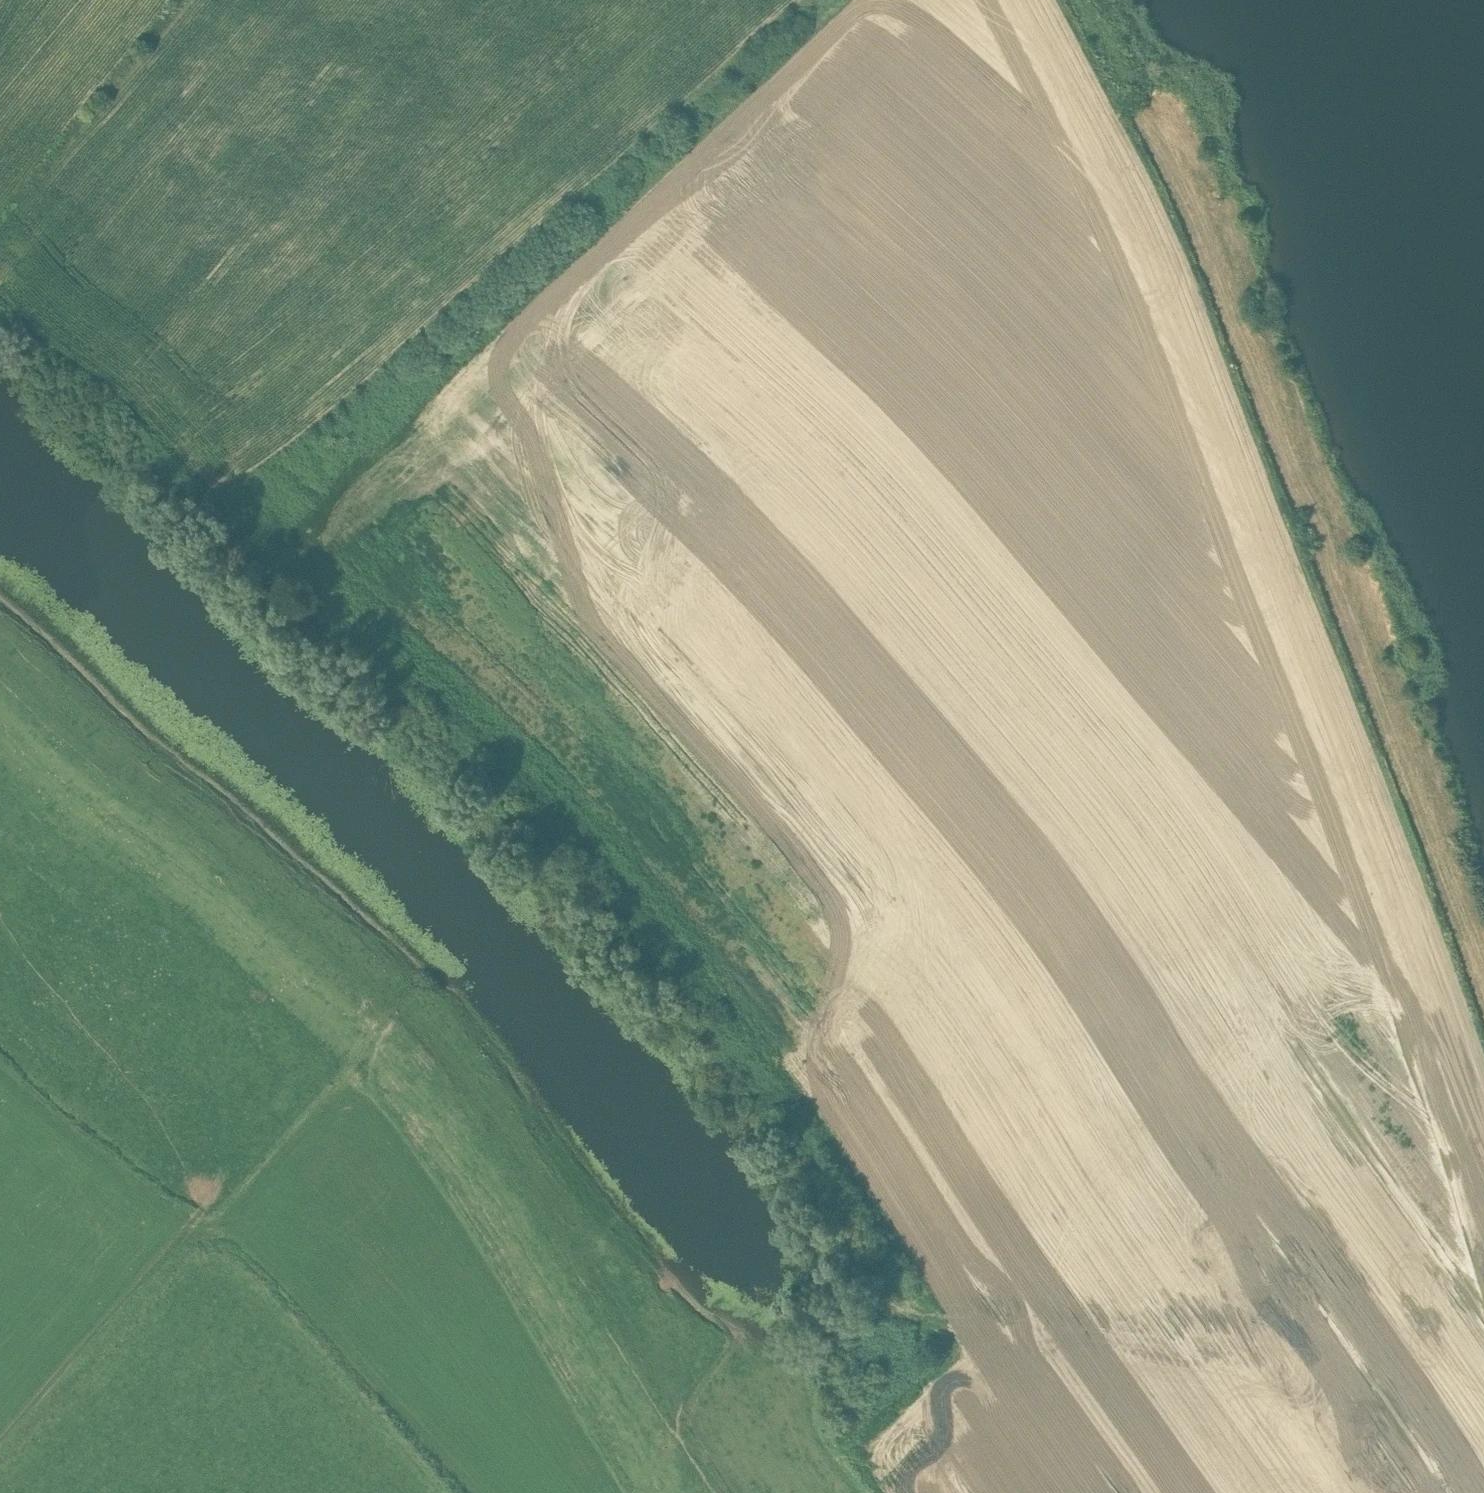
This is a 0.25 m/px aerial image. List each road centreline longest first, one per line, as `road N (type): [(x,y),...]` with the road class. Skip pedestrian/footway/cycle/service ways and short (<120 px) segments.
road 1 (track): [(1483,1214),(1213,482),(1096,195),(993,0)]

